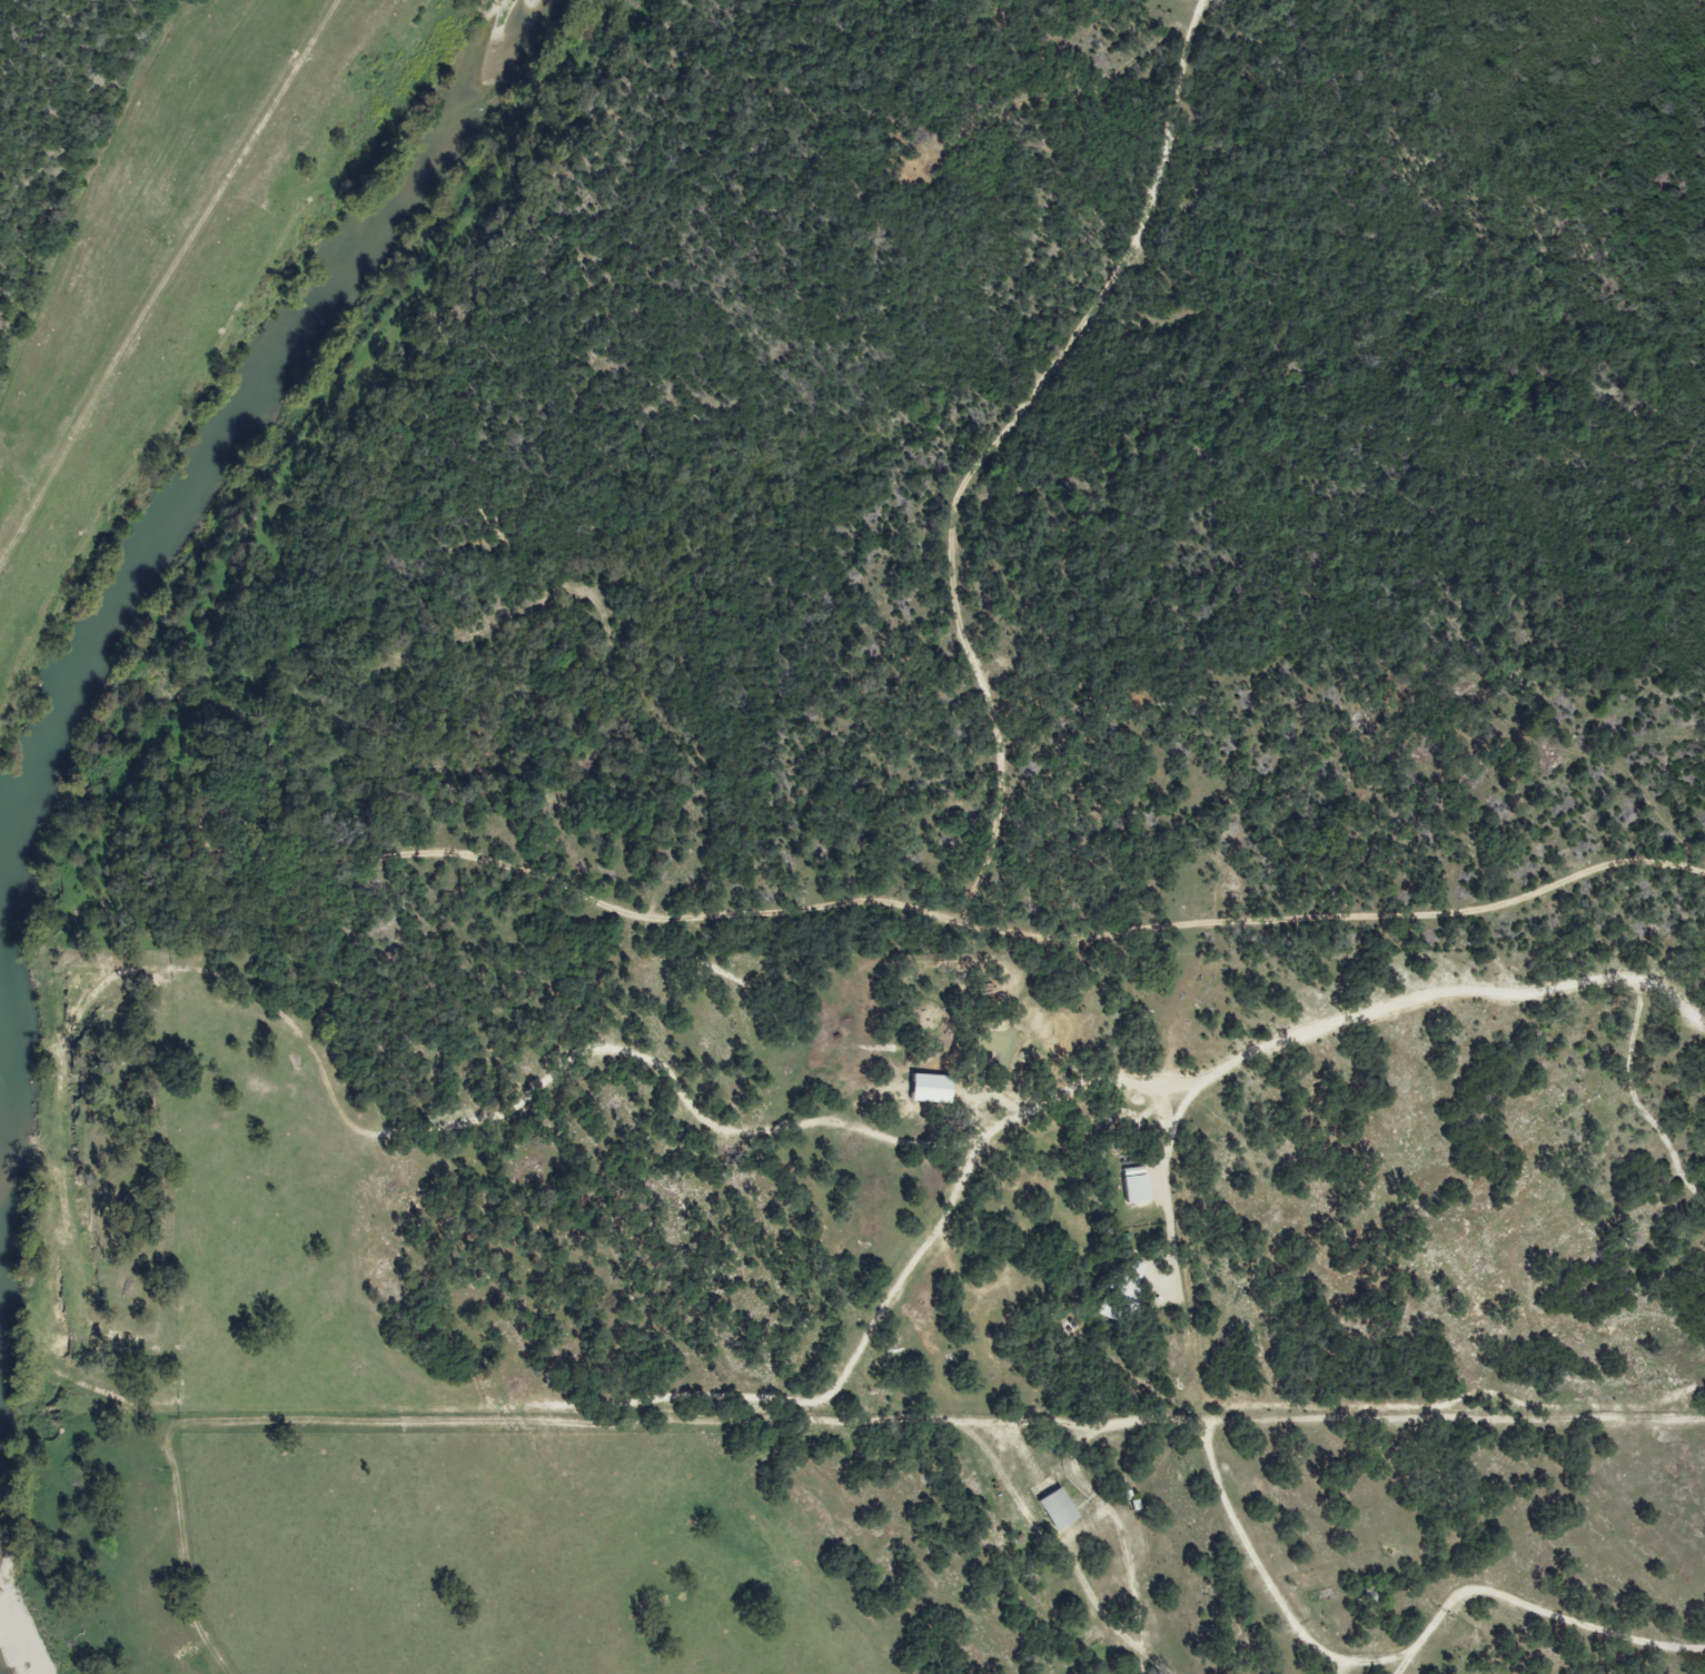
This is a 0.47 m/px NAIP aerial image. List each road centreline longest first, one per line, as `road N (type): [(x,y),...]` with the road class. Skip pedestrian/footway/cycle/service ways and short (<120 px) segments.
road 1 (residential): [(395,850),(673,855),(940,893),(1060,921),(1388,904),(1584,844),(1704,842)]

